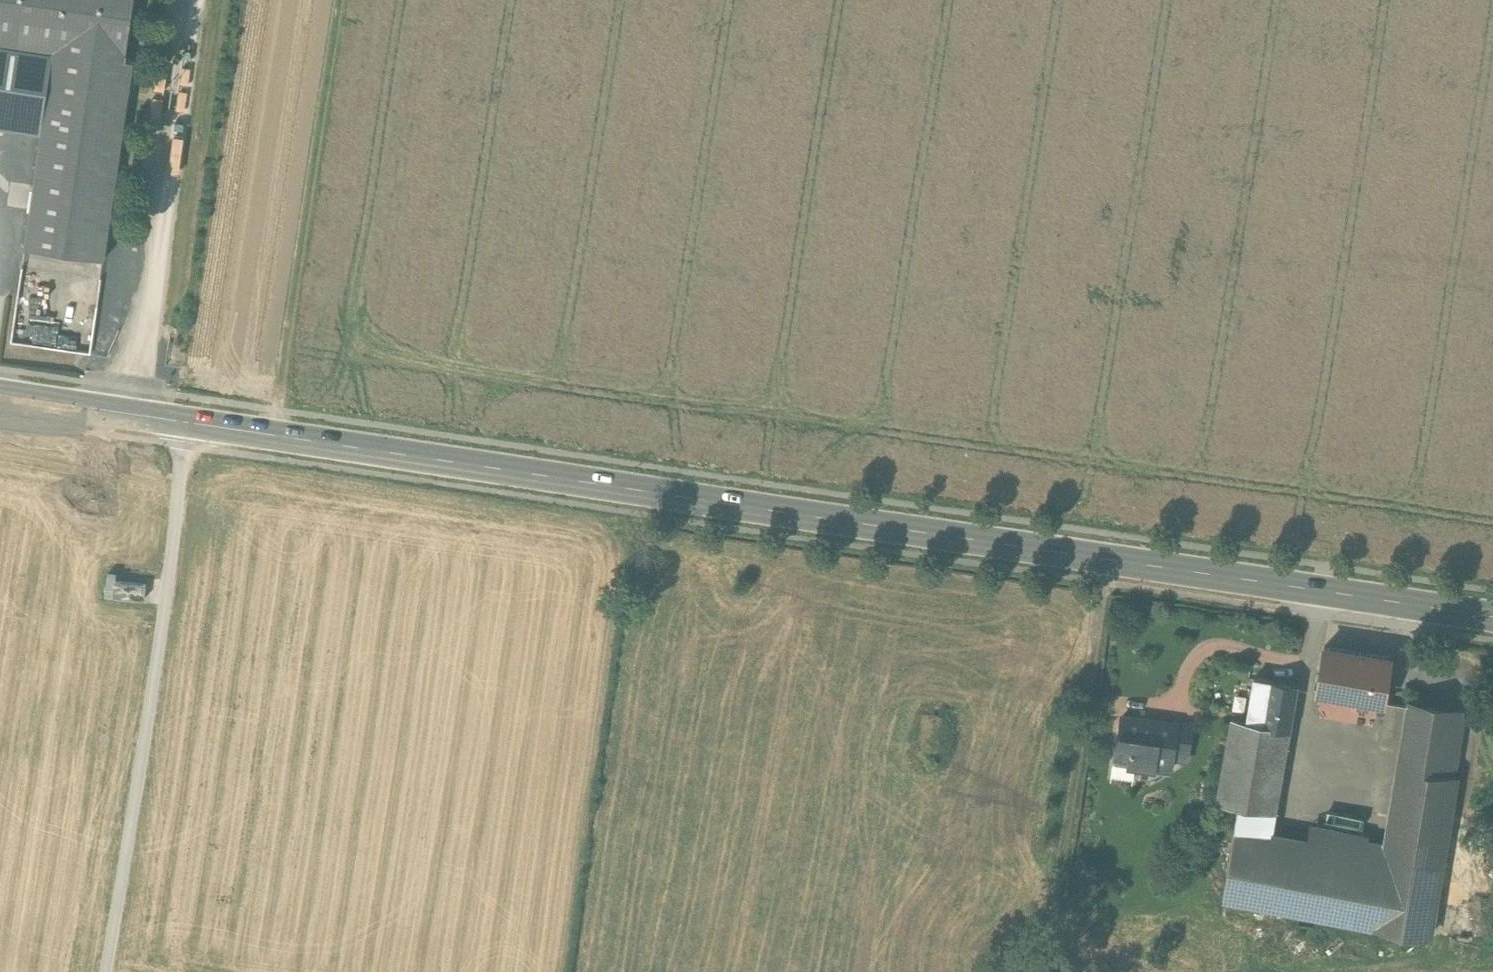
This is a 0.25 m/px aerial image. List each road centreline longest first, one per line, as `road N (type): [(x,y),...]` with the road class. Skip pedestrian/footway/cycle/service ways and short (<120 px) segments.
road 1 (secondary): [(1492,617),(190,423)]
road 2 (unclassified): [(190,423),(104,971)]
road 3 (track): [(274,436),(342,0)]
road 4 (secondary): [(190,423),(0,395)]

